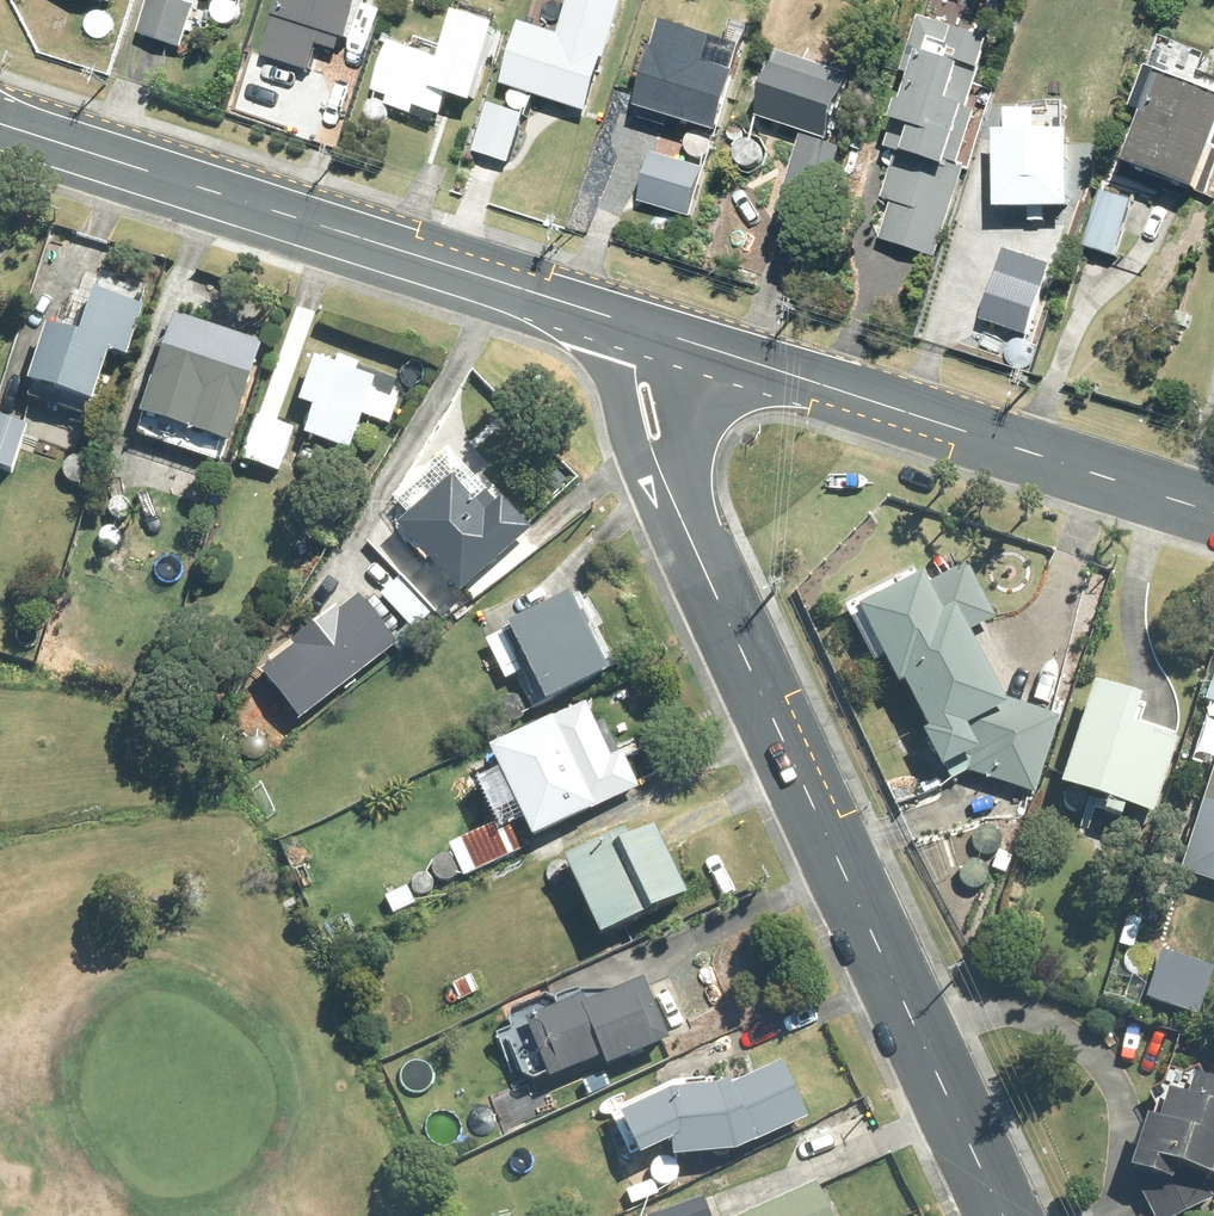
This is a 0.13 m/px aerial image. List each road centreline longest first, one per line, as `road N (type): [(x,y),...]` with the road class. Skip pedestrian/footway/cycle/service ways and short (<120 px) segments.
road 1 (tertiary): [(1004,1215),(696,549)]
road 2 (secondary): [(0,121),(618,321)]
road 3 (secondary): [(717,353),(1213,512)]
road 4 (tertiary): [(696,549),(638,464),(619,416),(607,358),(618,321)]
road 5 (tertiary): [(717,353),(689,445),(696,549)]

